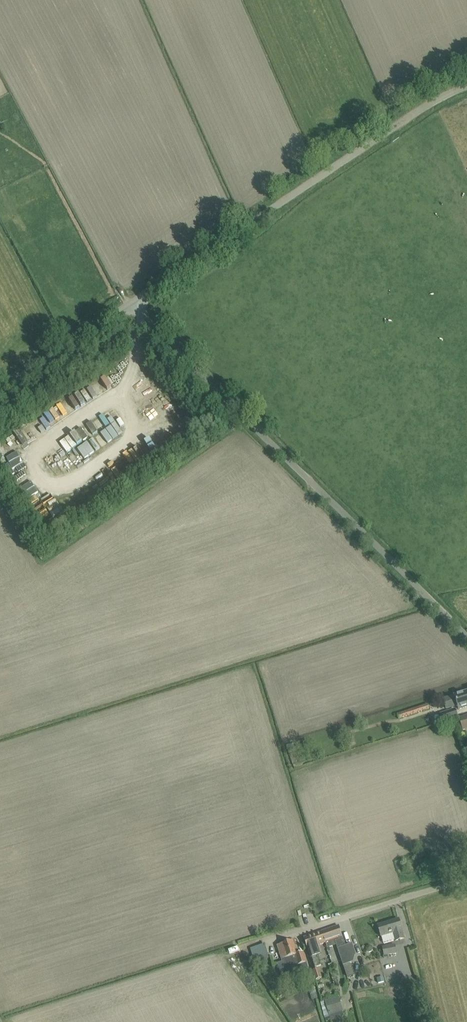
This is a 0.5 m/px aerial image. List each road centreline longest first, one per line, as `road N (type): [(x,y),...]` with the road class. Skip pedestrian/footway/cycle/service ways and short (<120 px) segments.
road 1 (unclassified): [(466,637),(133,301)]
road 2 (unclassified): [(133,301),(466,85)]
road 3 (unclassified): [(466,878),(265,943)]
road 4 (unclassified): [(0,390),(133,301)]

